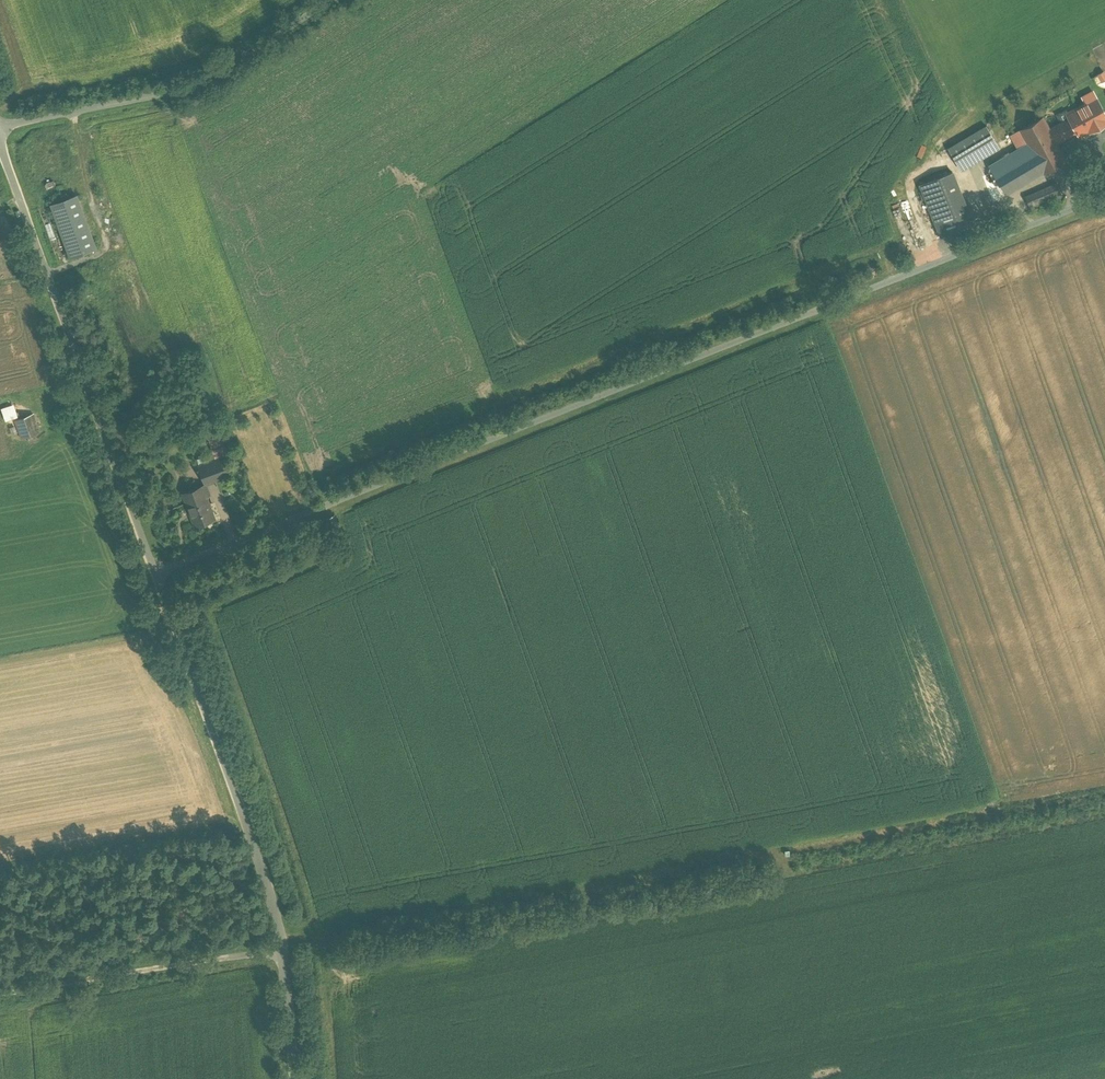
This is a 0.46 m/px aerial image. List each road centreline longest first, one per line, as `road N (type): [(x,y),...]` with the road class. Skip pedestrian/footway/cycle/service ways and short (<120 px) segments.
road 1 (unclassified): [(156,575),(1104,198)]
road 2 (unclassified): [(156,575),(267,872),(295,1078)]
road 3 (unclassified): [(0,148),(156,575)]
road 4 (unclassified): [(0,123),(186,93),(332,0)]

